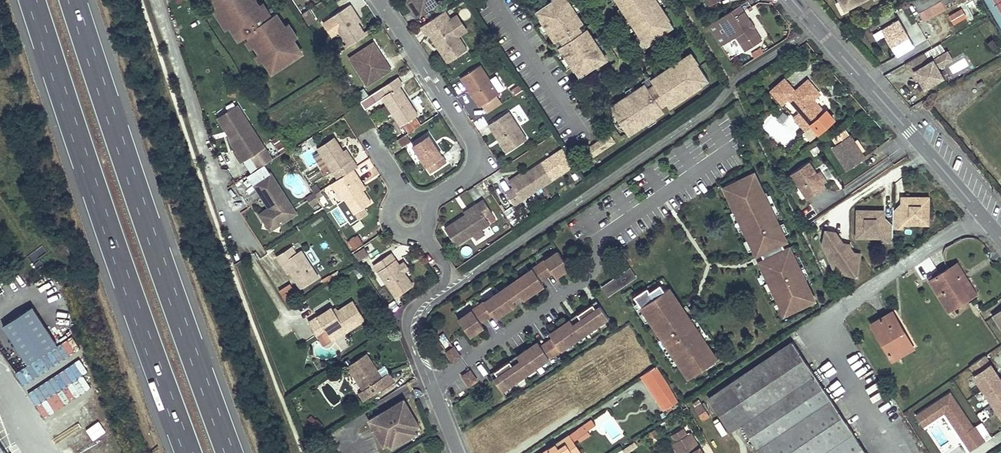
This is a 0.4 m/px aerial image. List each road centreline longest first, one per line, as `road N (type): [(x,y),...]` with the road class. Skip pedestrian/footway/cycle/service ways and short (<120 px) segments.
road 1 (motorway): [(33,0),(190,452)]
road 2 (motorway): [(231,452),(75,0)]
road 3 (residential): [(798,0),(976,210)]
road 4 (residential): [(157,0),(245,251)]
road 5 (residential): [(380,0),(483,159),(427,199)]
road 6 (residential): [(424,228),(445,264),(437,285),(408,316),(409,342),(430,385)]
road 7 (residential): [(847,301),(976,210)]

